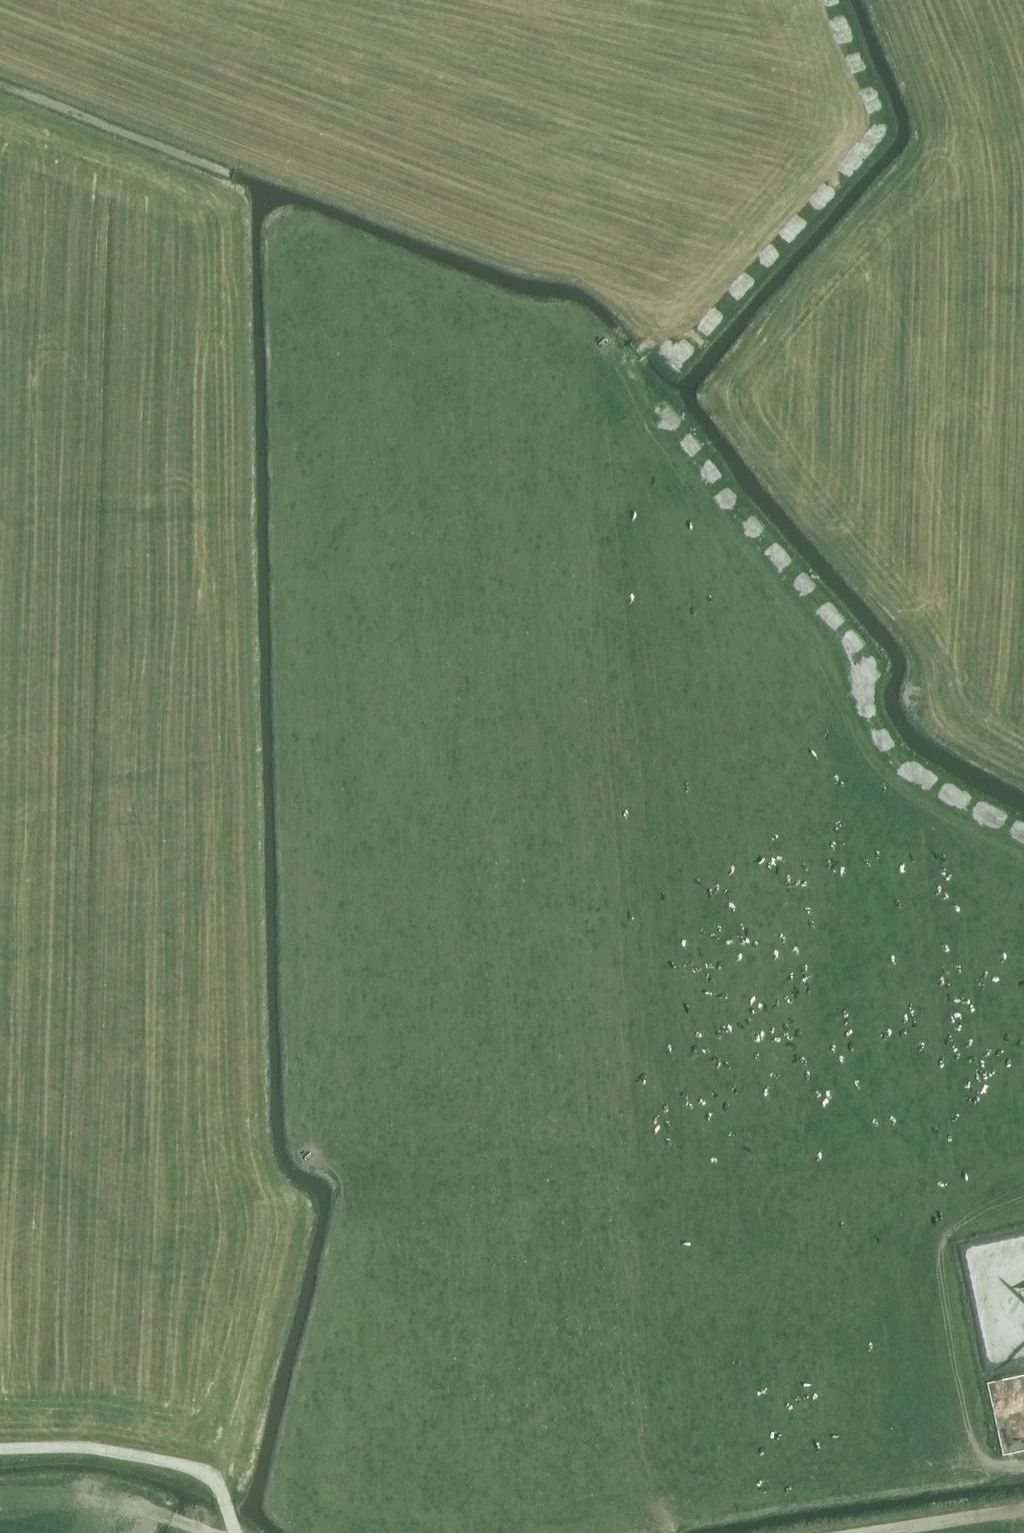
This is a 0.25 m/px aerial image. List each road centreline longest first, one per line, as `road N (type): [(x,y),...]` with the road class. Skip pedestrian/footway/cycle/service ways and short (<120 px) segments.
road 1 (track): [(238,1532),(212,1477),(87,1448),(0,1449)]
road 2 (track): [(872,1532),(1023,1509)]

